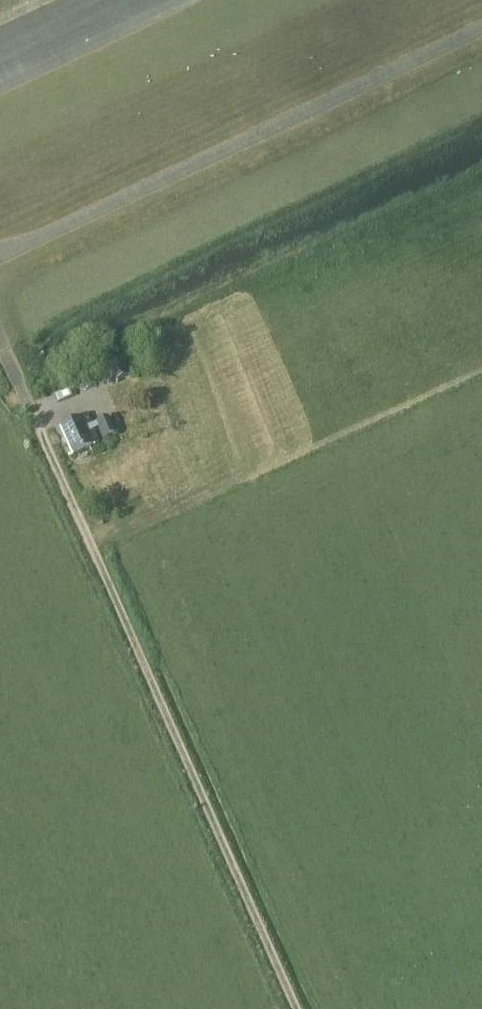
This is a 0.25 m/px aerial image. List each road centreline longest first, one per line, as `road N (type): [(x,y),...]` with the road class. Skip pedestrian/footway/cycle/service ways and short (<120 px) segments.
road 1 (track): [(0,86),(182,0)]

